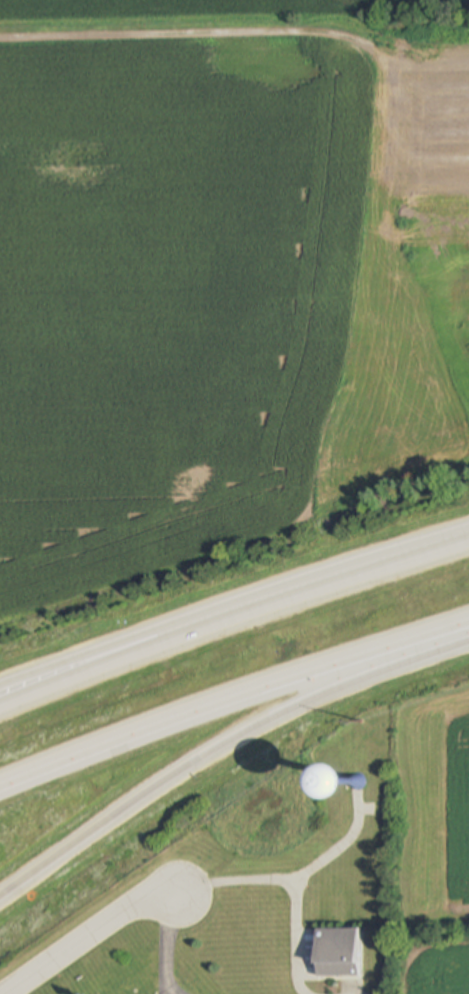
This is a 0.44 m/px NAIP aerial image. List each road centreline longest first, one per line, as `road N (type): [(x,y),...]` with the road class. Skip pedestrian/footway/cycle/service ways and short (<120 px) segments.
road 1 (motorway): [(0,907),(213,759),(468,629)]
road 2 (motorway): [(468,542),(355,577),(0,714)]
road 3 (motorway): [(0,796),(468,629)]
road 4 (track): [(0,41),(296,33),(426,47),(468,34)]
road 5 (residential): [(185,894),(125,910),(6,993)]

